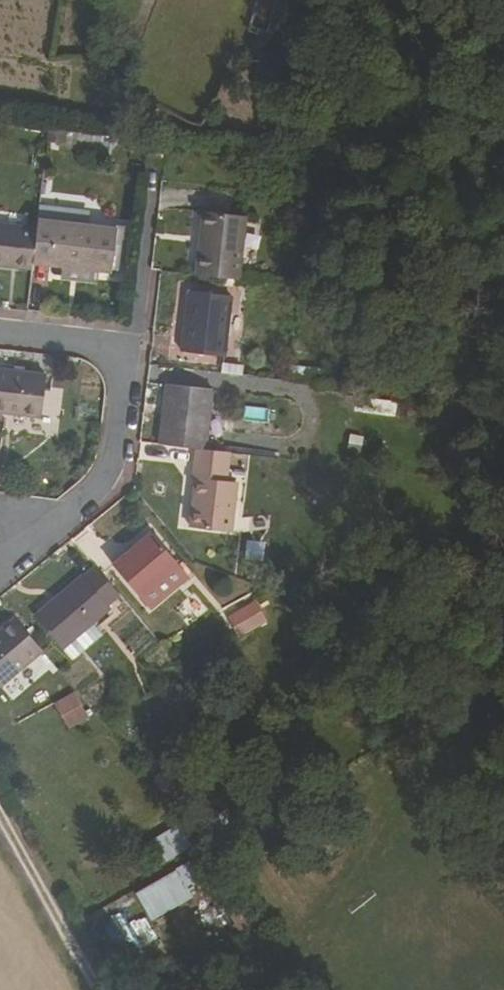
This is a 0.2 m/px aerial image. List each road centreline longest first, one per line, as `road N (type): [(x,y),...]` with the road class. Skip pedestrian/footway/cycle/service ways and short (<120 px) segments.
road 1 (residential): [(0,562),(107,483),(118,447),(121,352)]
road 2 (track): [(0,810),(103,989)]
road 3 (residential): [(153,201),(137,322),(121,352)]
road 4 (residential): [(121,352),(0,338)]

